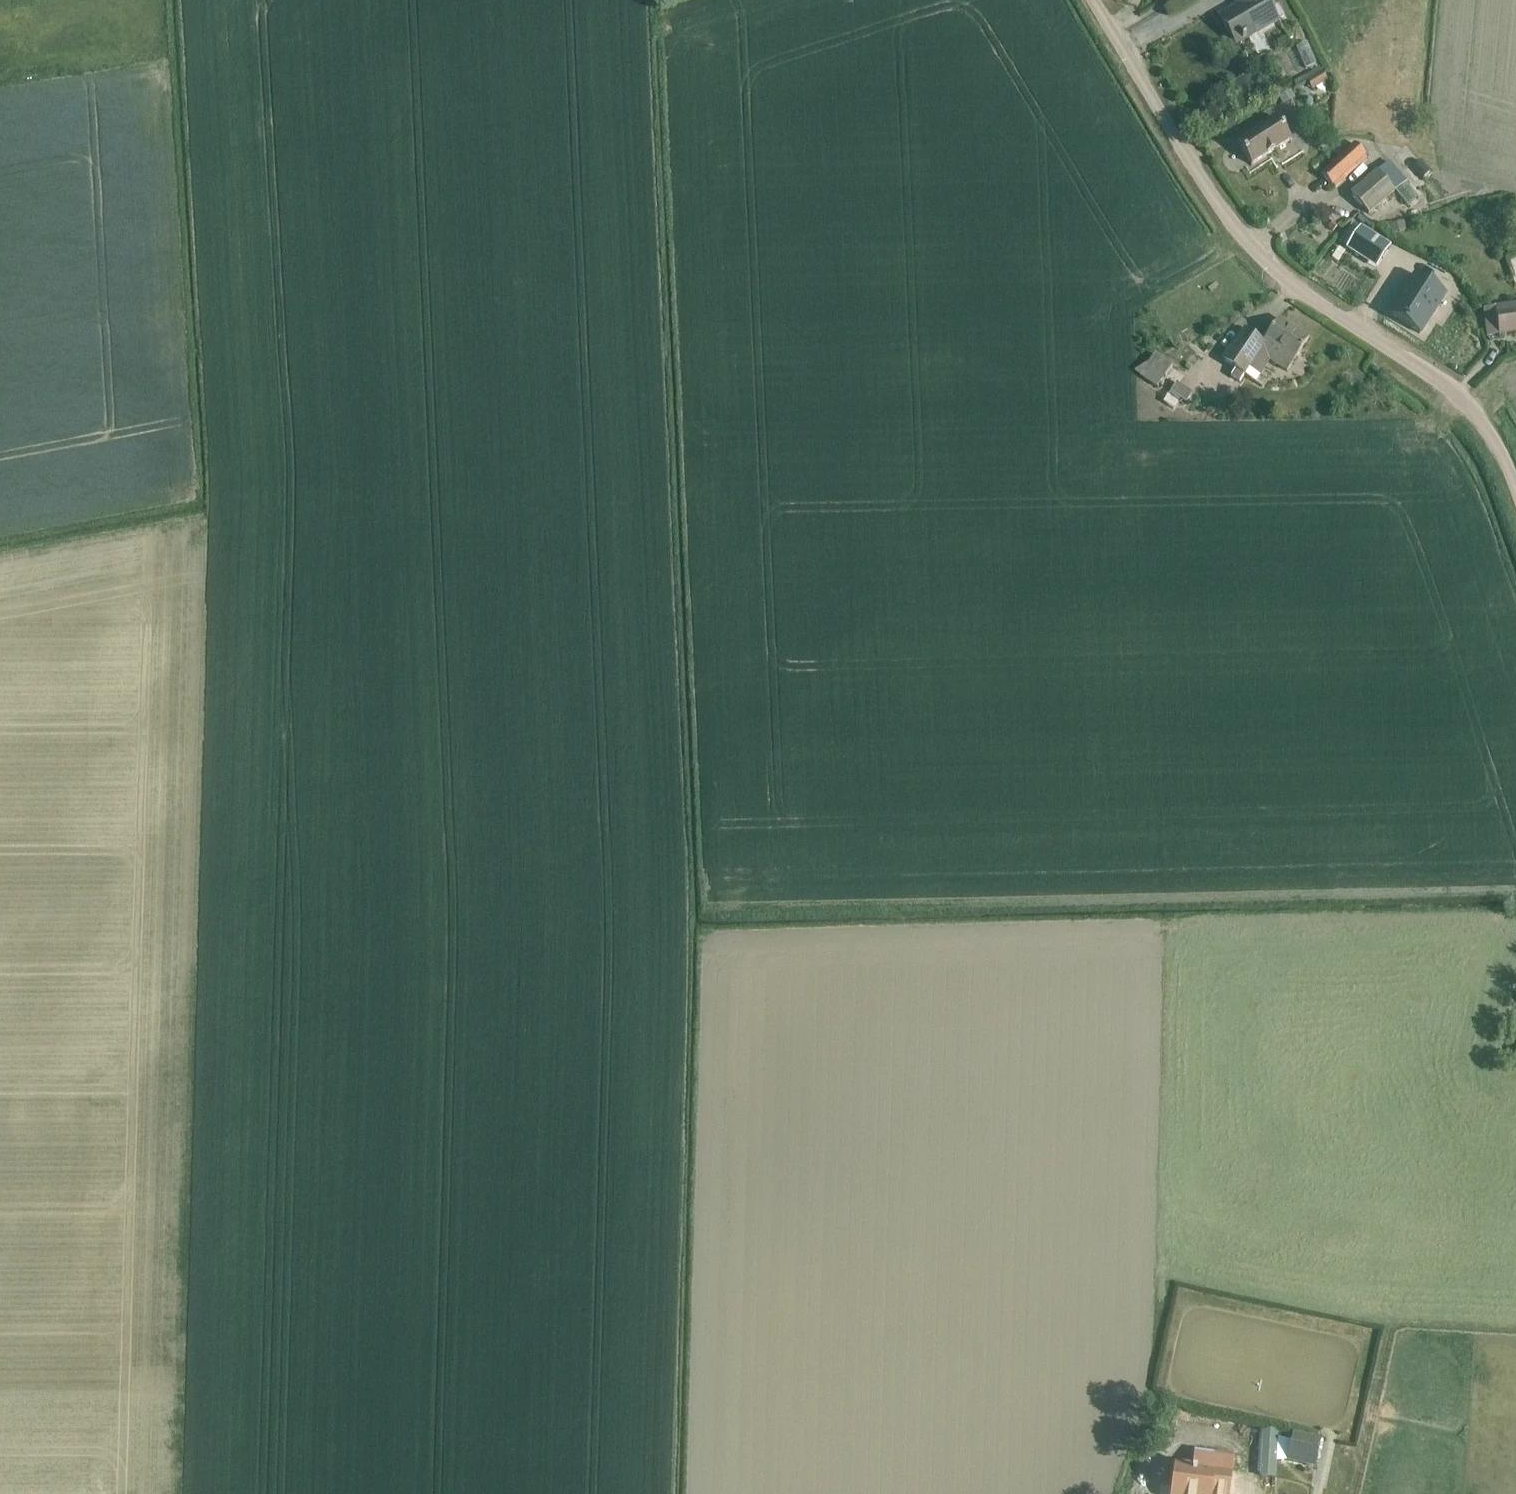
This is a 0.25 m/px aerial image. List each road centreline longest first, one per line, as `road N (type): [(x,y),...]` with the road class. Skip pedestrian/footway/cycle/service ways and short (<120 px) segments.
road 1 (unclassified): [(1515,492),(1485,428),(1453,393),(1306,296),(1239,232),(1093,0)]

